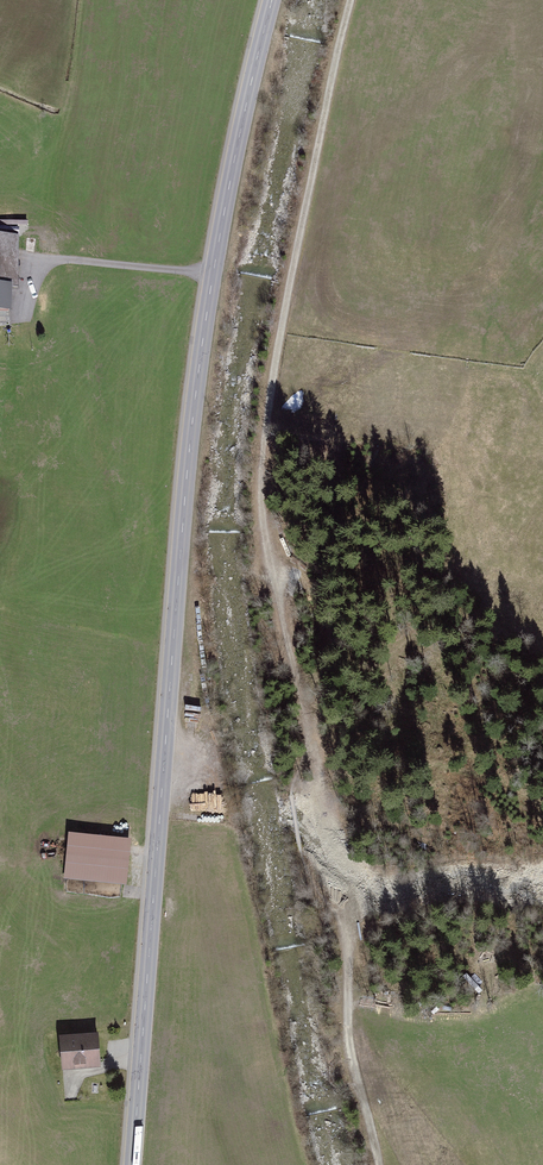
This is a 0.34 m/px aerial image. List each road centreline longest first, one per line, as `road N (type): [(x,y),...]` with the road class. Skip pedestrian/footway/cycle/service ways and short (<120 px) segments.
road 1 (track): [(355,0),(299,268),(275,454),(290,630),(312,718),(310,755),(292,799),(313,878),(344,924),(347,1049),(378,1164)]
road 2 (secondary): [(271,0),(222,223),(187,478),(134,1164)]

